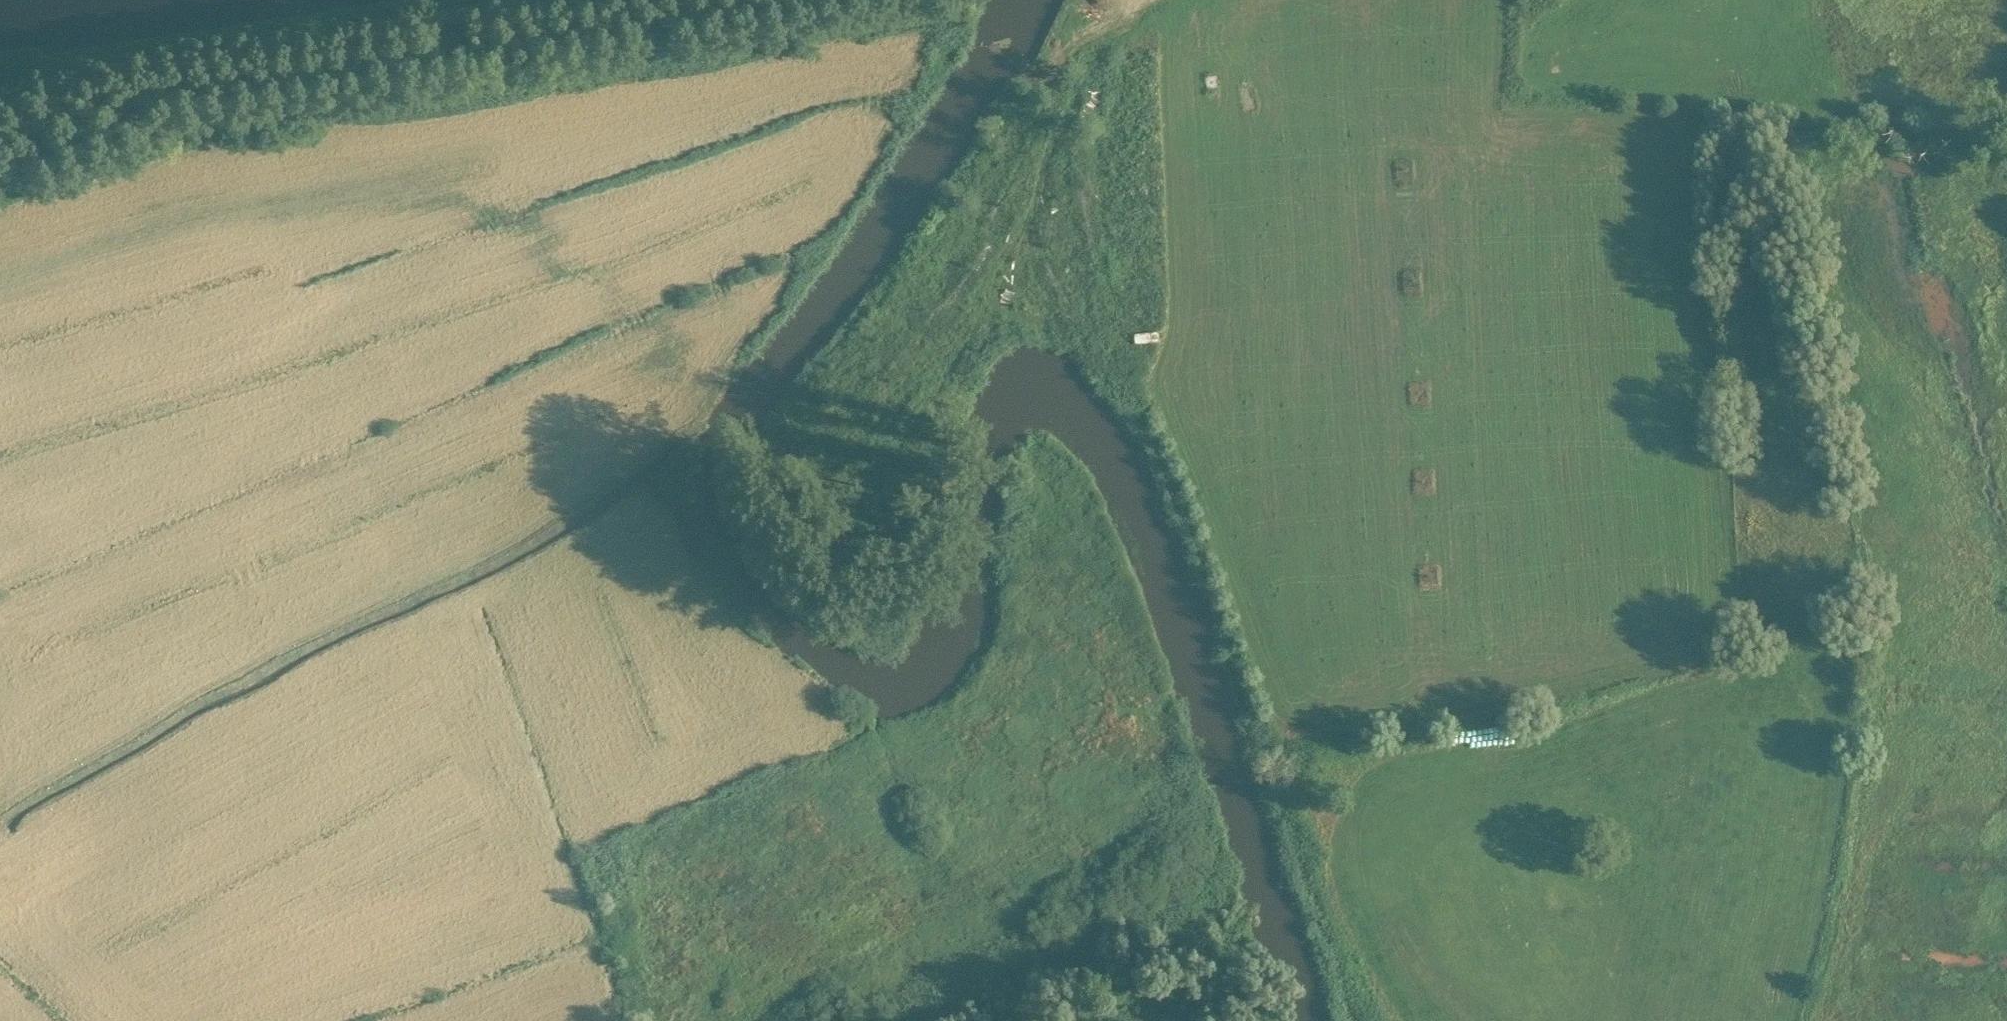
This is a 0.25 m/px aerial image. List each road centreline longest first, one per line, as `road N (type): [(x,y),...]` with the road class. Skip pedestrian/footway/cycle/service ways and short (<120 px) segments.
road 1 (track): [(2006,125),(1954,141),(1734,127),(1702,165),(1723,663)]

